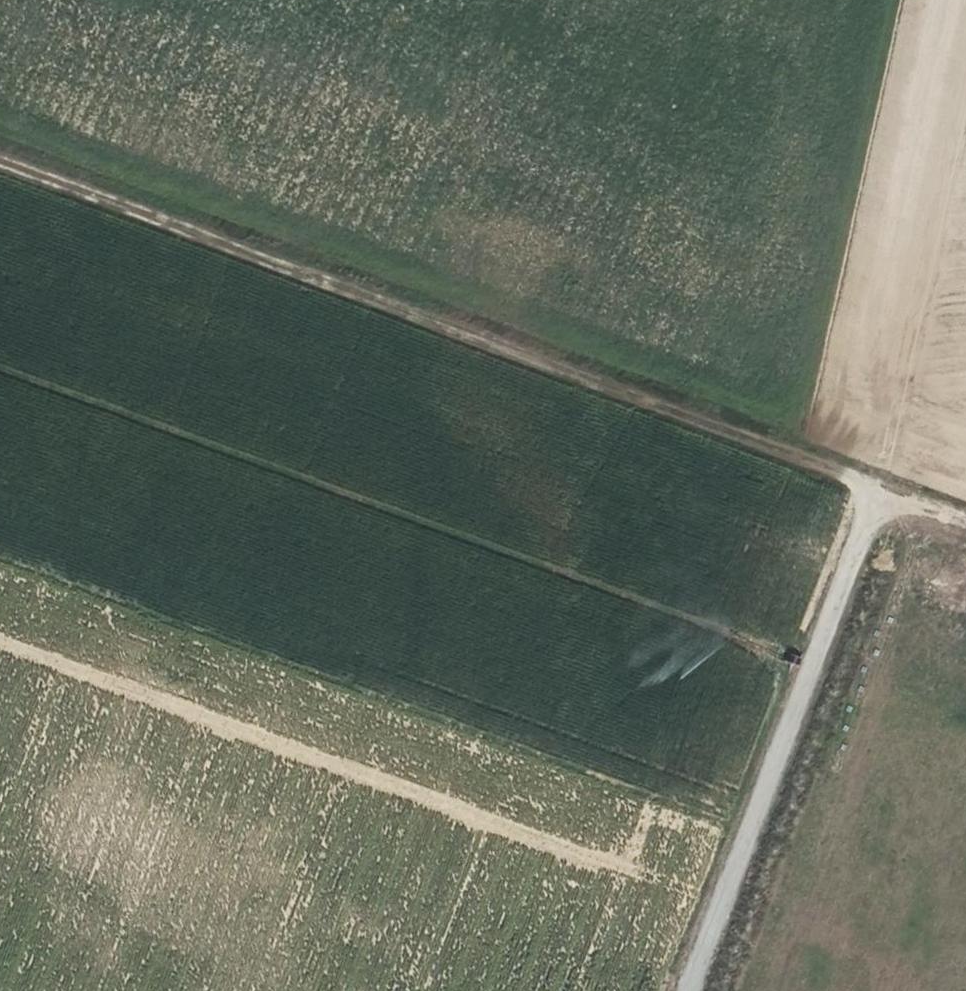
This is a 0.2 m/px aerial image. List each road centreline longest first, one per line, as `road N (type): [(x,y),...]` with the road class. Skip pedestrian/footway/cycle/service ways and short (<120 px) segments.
road 1 (track): [(0,169),(965,526)]
road 2 (track): [(631,990),(836,478)]

